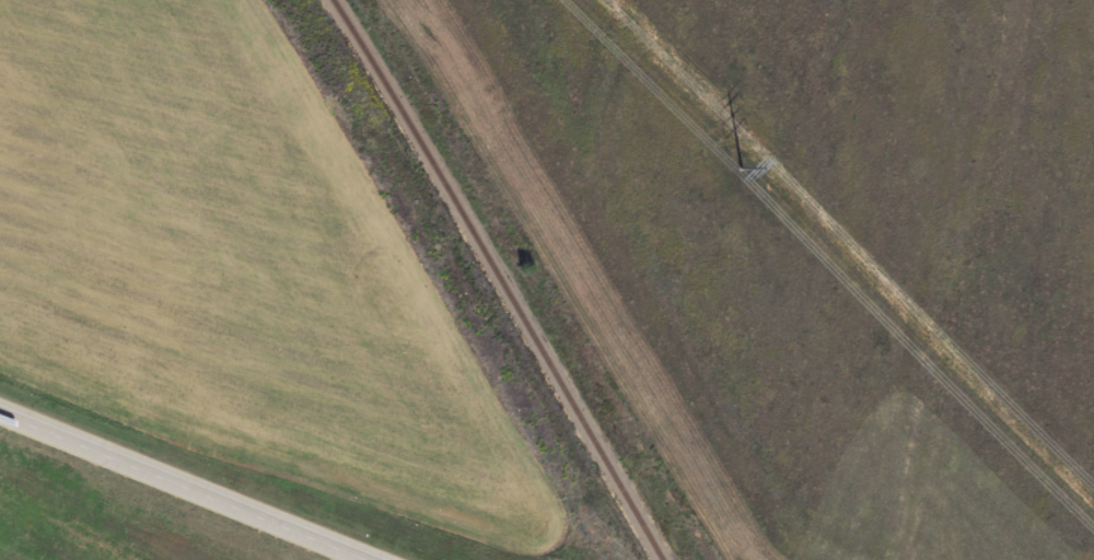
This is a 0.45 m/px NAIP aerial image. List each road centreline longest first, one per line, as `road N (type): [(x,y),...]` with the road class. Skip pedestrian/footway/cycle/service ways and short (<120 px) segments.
road 1 (trunk): [(372,559),(0,410)]

